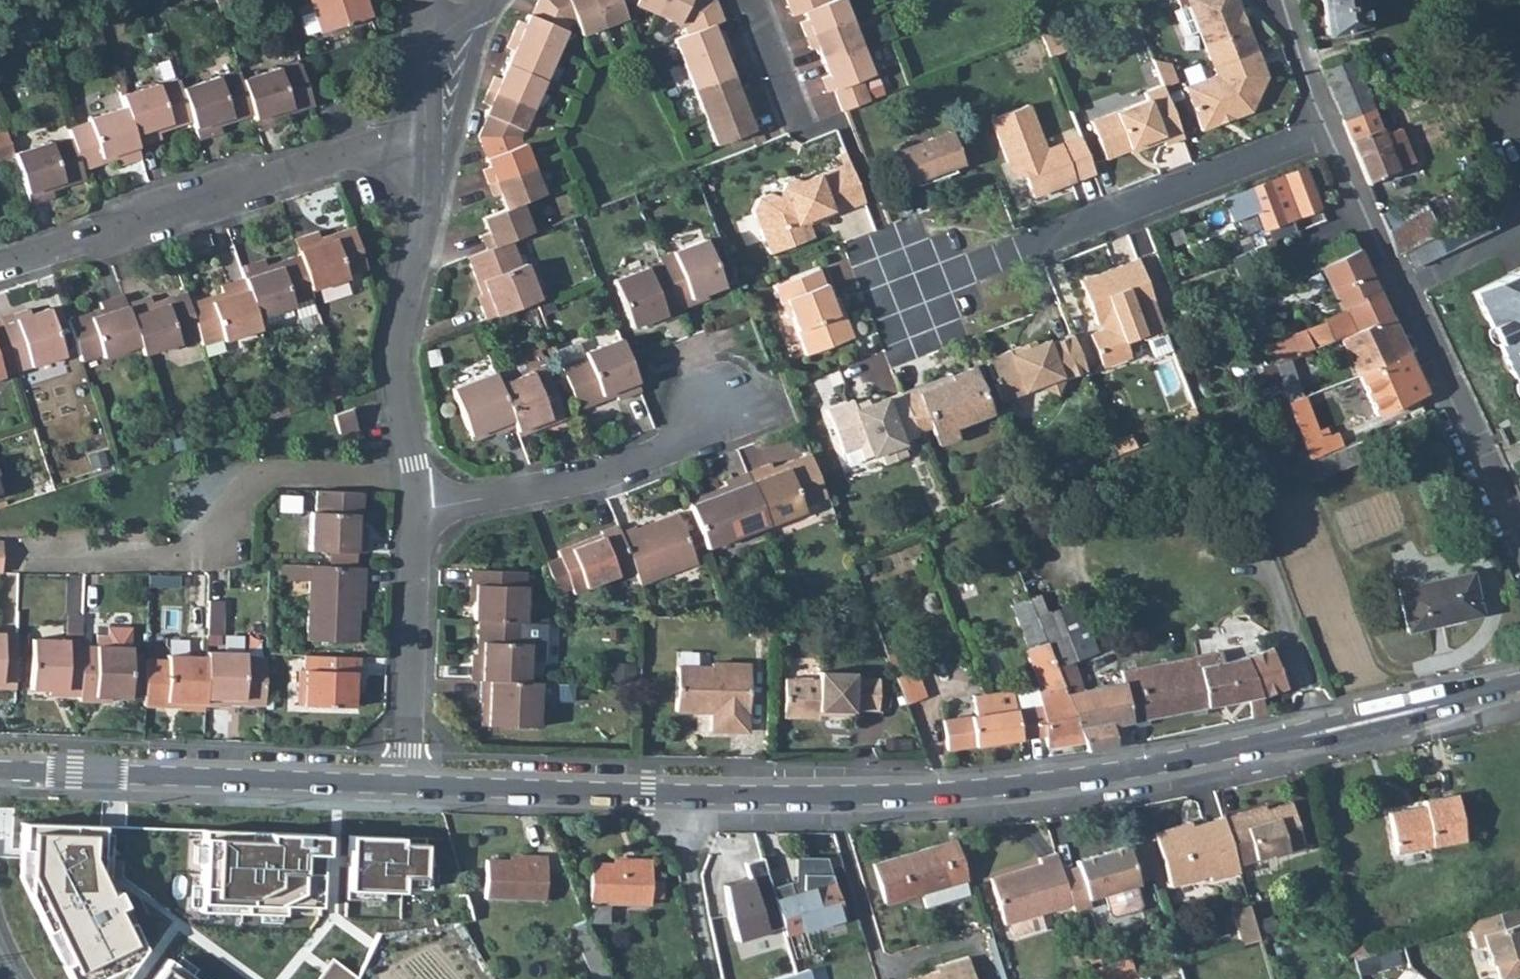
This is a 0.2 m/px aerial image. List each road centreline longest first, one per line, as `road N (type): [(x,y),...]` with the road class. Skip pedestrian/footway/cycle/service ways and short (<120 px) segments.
road 1 (tertiary): [(657,791),(871,796),(1044,784),(1519,683)]
road 2 (residential): [(882,227),(906,292),(1326,136)]
road 3 (residential): [(1519,541),(1326,136)]
road 4 (residential): [(426,159),(375,153),(0,267)]
road 5 (tertiary): [(0,767),(407,784)]
road 6 (residential): [(405,442),(275,465),(219,514),(218,544),(52,536)]
road 7 (residential): [(417,505),(600,476),(719,413)]
road 8 (residential): [(426,159),(421,226),(395,349),(405,442)]
road 9 (residential): [(417,505),(407,784)]
road 10 (tertiary): [(407,784),(657,791)]
road 11 (residential): [(657,791),(682,852),(713,978)]
road 12 (residential): [(743,0),(803,133)]
road 13 (residential): [(1326,136),(1283,0)]
road 14 (residential): [(437,37),(425,63),(426,159)]

